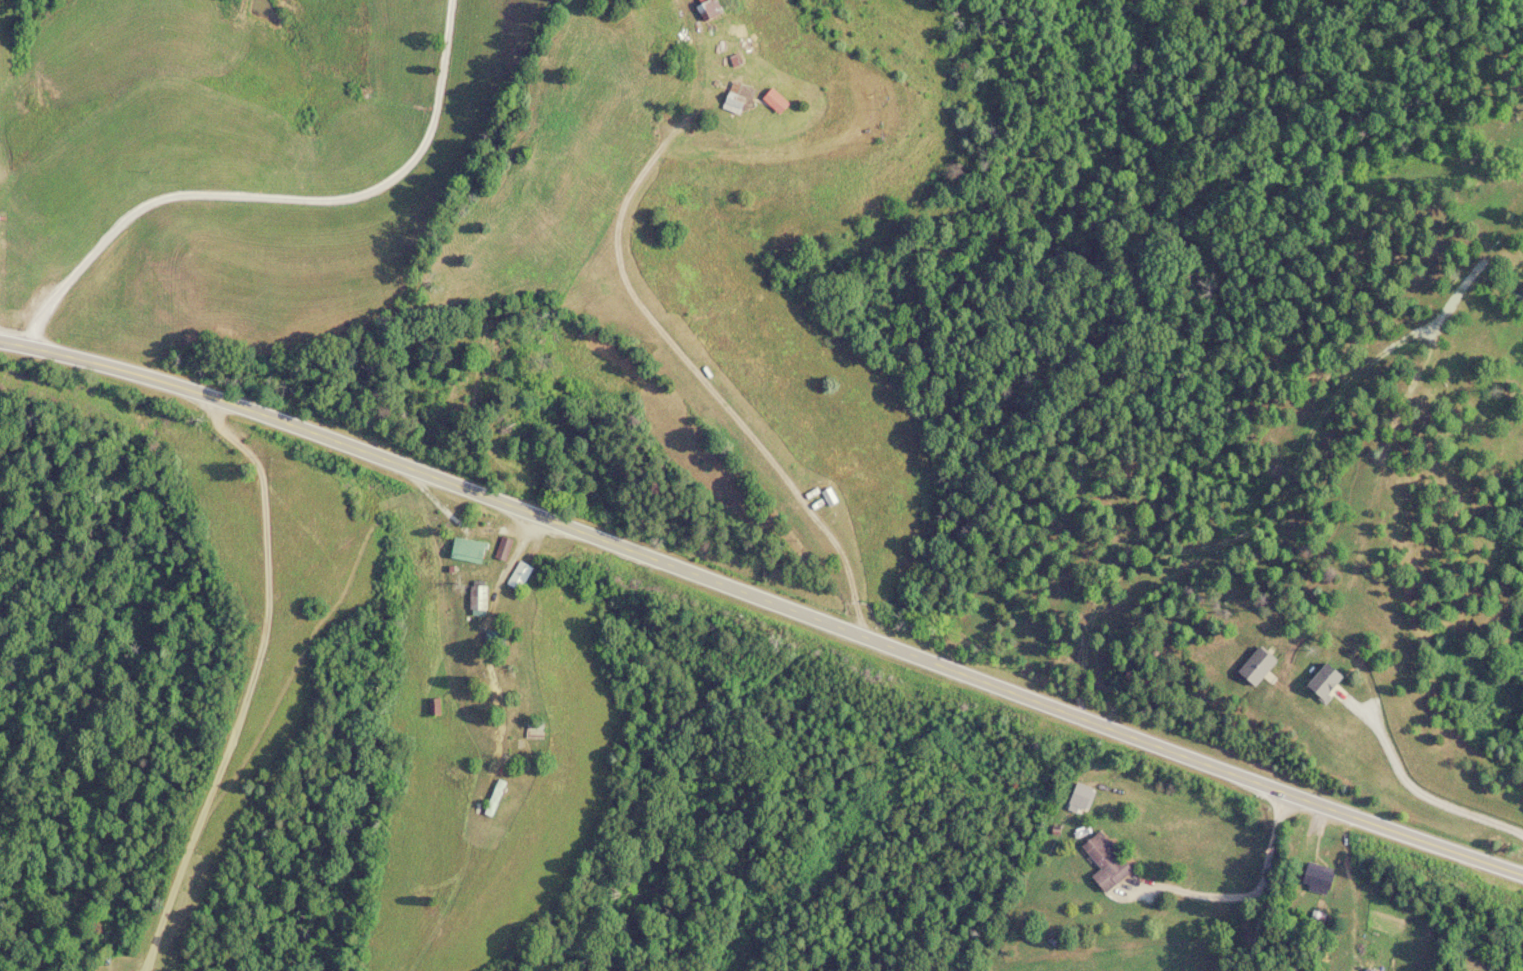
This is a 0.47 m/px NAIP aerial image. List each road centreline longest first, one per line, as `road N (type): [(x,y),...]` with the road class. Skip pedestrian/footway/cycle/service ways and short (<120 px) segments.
road 1 (secondary): [(1522,879),(1432,854),(1286,789),(227,401),(0,339)]
road 2 (residential): [(1244,970),(1255,955),(1262,887),(1289,791)]

